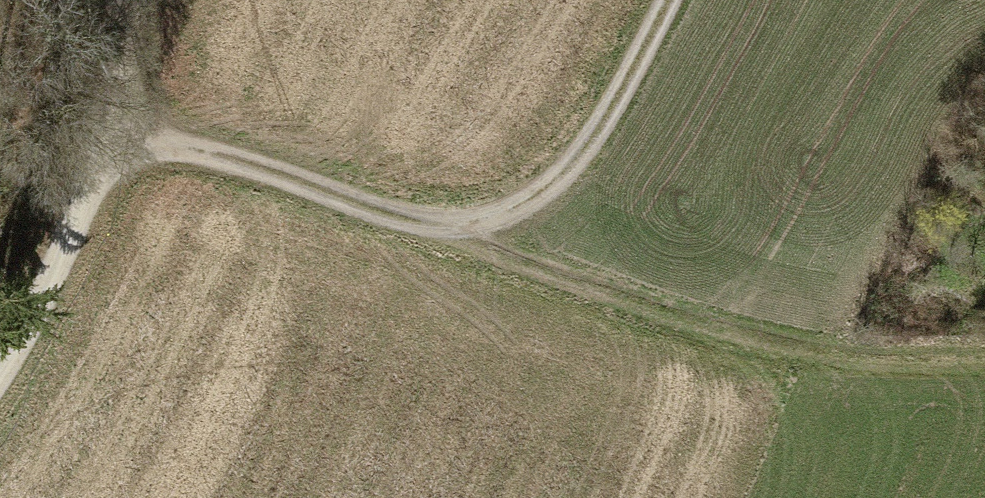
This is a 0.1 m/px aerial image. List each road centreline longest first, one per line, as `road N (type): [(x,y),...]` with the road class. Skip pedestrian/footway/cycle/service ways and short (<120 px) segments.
road 1 (track): [(456,227),(498,256),(668,314),(818,348),(984,350)]
road 2 (track): [(0,367),(46,289),(100,140),(125,0)]
road 3 (track): [(100,140),(165,140),(242,155),(403,216),(456,227)]
road 4 (track): [(456,227),(527,208),(557,182),(661,0)]

